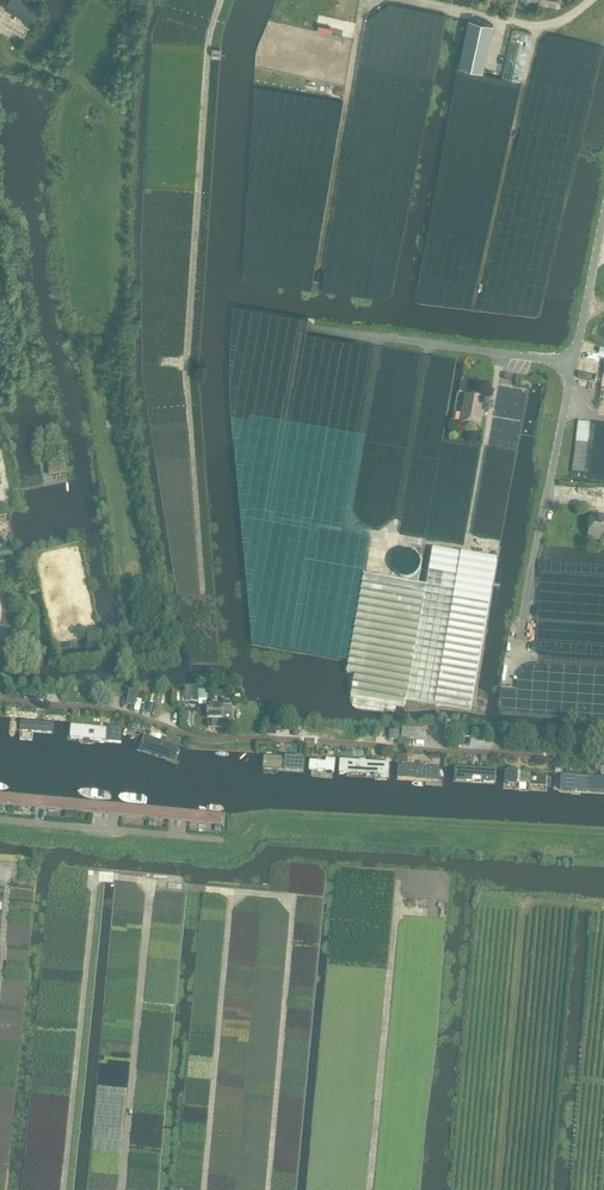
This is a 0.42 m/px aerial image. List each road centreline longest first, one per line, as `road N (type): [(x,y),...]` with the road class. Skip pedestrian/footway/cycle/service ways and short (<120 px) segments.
road 1 (unclassified): [(0,700),(133,714),(216,740),(603,761)]
road 2 (track): [(203,591),(187,364),(208,52),(226,0)]
road 3 (track): [(124,1189),(150,928)]
road 4 (unclassified): [(524,619),(572,365)]
road 5 (unclassified): [(572,365),(320,327)]
road 6 (unclassified): [(0,820),(215,840)]
road 7 (track): [(351,505),(378,336)]
road 8 (unclassified): [(572,365),(603,214)]

